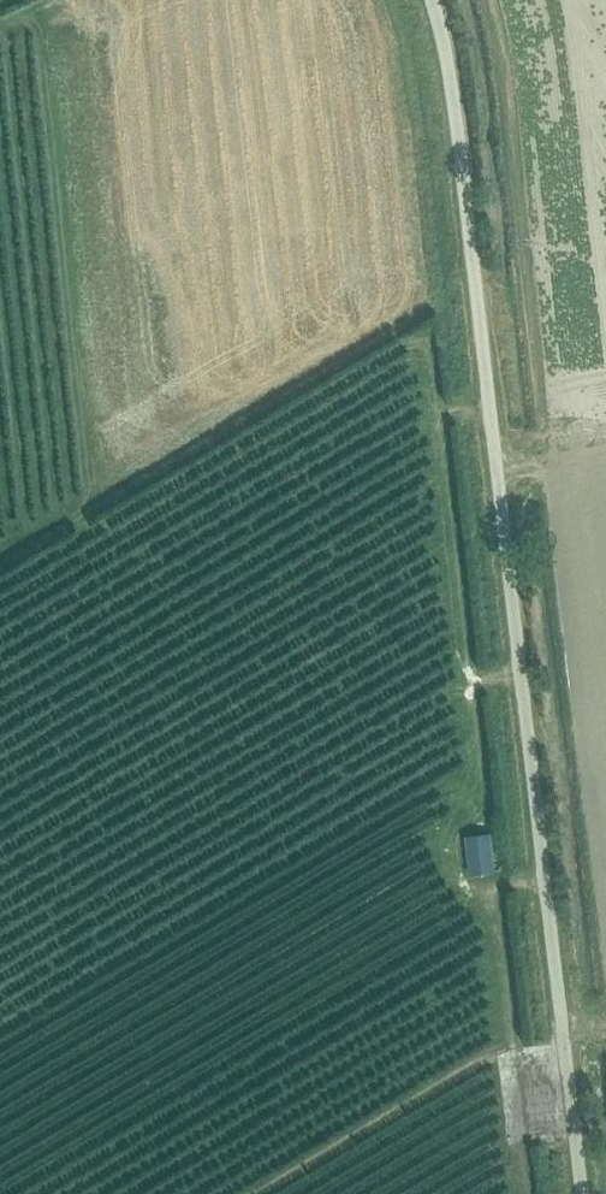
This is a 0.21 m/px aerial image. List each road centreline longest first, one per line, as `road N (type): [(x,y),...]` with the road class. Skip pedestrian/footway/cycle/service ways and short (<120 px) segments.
road 1 (unclassified): [(584,1193),(455,97),(430,0)]

